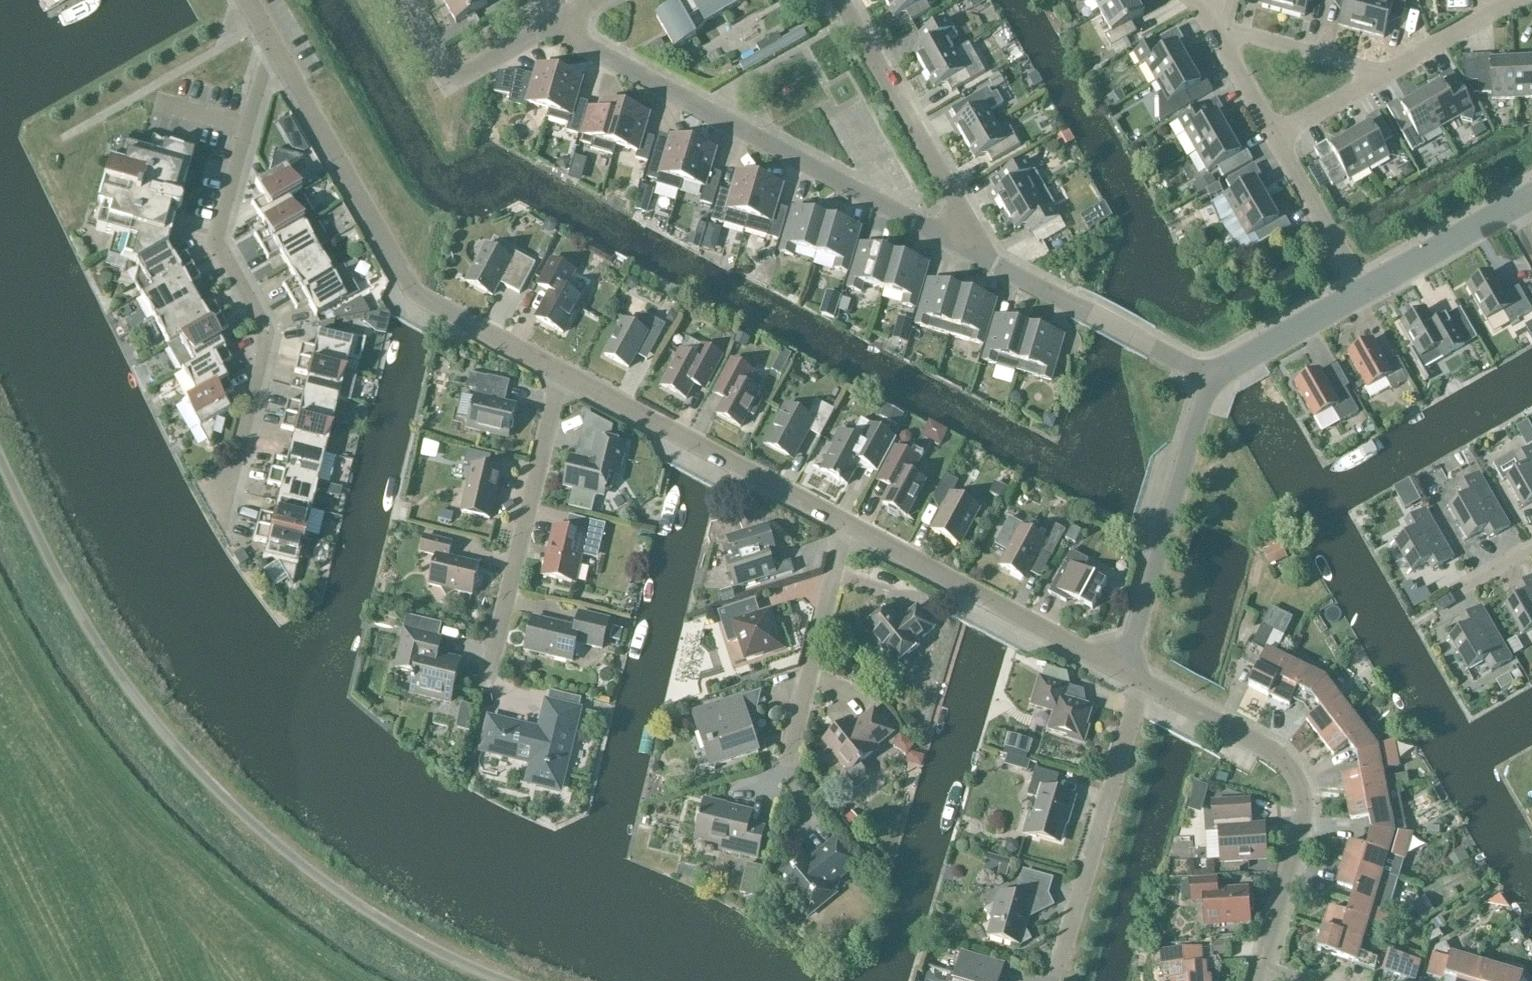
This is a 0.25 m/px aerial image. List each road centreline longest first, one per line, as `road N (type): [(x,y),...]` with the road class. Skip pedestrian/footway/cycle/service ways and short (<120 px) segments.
road 1 (residential): [(973,251),(552,25)]
road 2 (residential): [(561,378),(412,291),(271,45)]
road 3 (residential): [(228,493),(268,334),(217,247),(249,127)]
road 4 (residential): [(1261,970),(1300,827),(1294,787),(1278,756),(1138,681)]
road 5 (residential): [(843,528),(561,378)]
road 6 (residential): [(1124,671),(843,528)]
road 7 (residential): [(1053,980),(1138,681)]
road 8 (residential): [(1124,671),(1209,378)]
road 9 (residential): [(492,655),(561,378)]
road 10 (residential): [(973,251),(950,190),(843,0)]
road 11 (residential): [(1209,378),(973,251)]
road 12 (residential): [(785,776),(843,528)]
road 13 (residential): [(552,25),(464,72),(446,69),(405,0)]
road 14 (residential): [(1276,139),(1361,297)]
road 15 (residential): [(1385,77),(1214,27)]
road 16 (residential): [(1361,297),(1513,212)]
road 17 (residential): [(1209,378),(1361,297)]
road 18 (residential): [(1385,77),(1513,0)]
road 19 (residential): [(1214,27),(1276,139)]
road 20 (residential): [(1276,139),(1385,77)]

